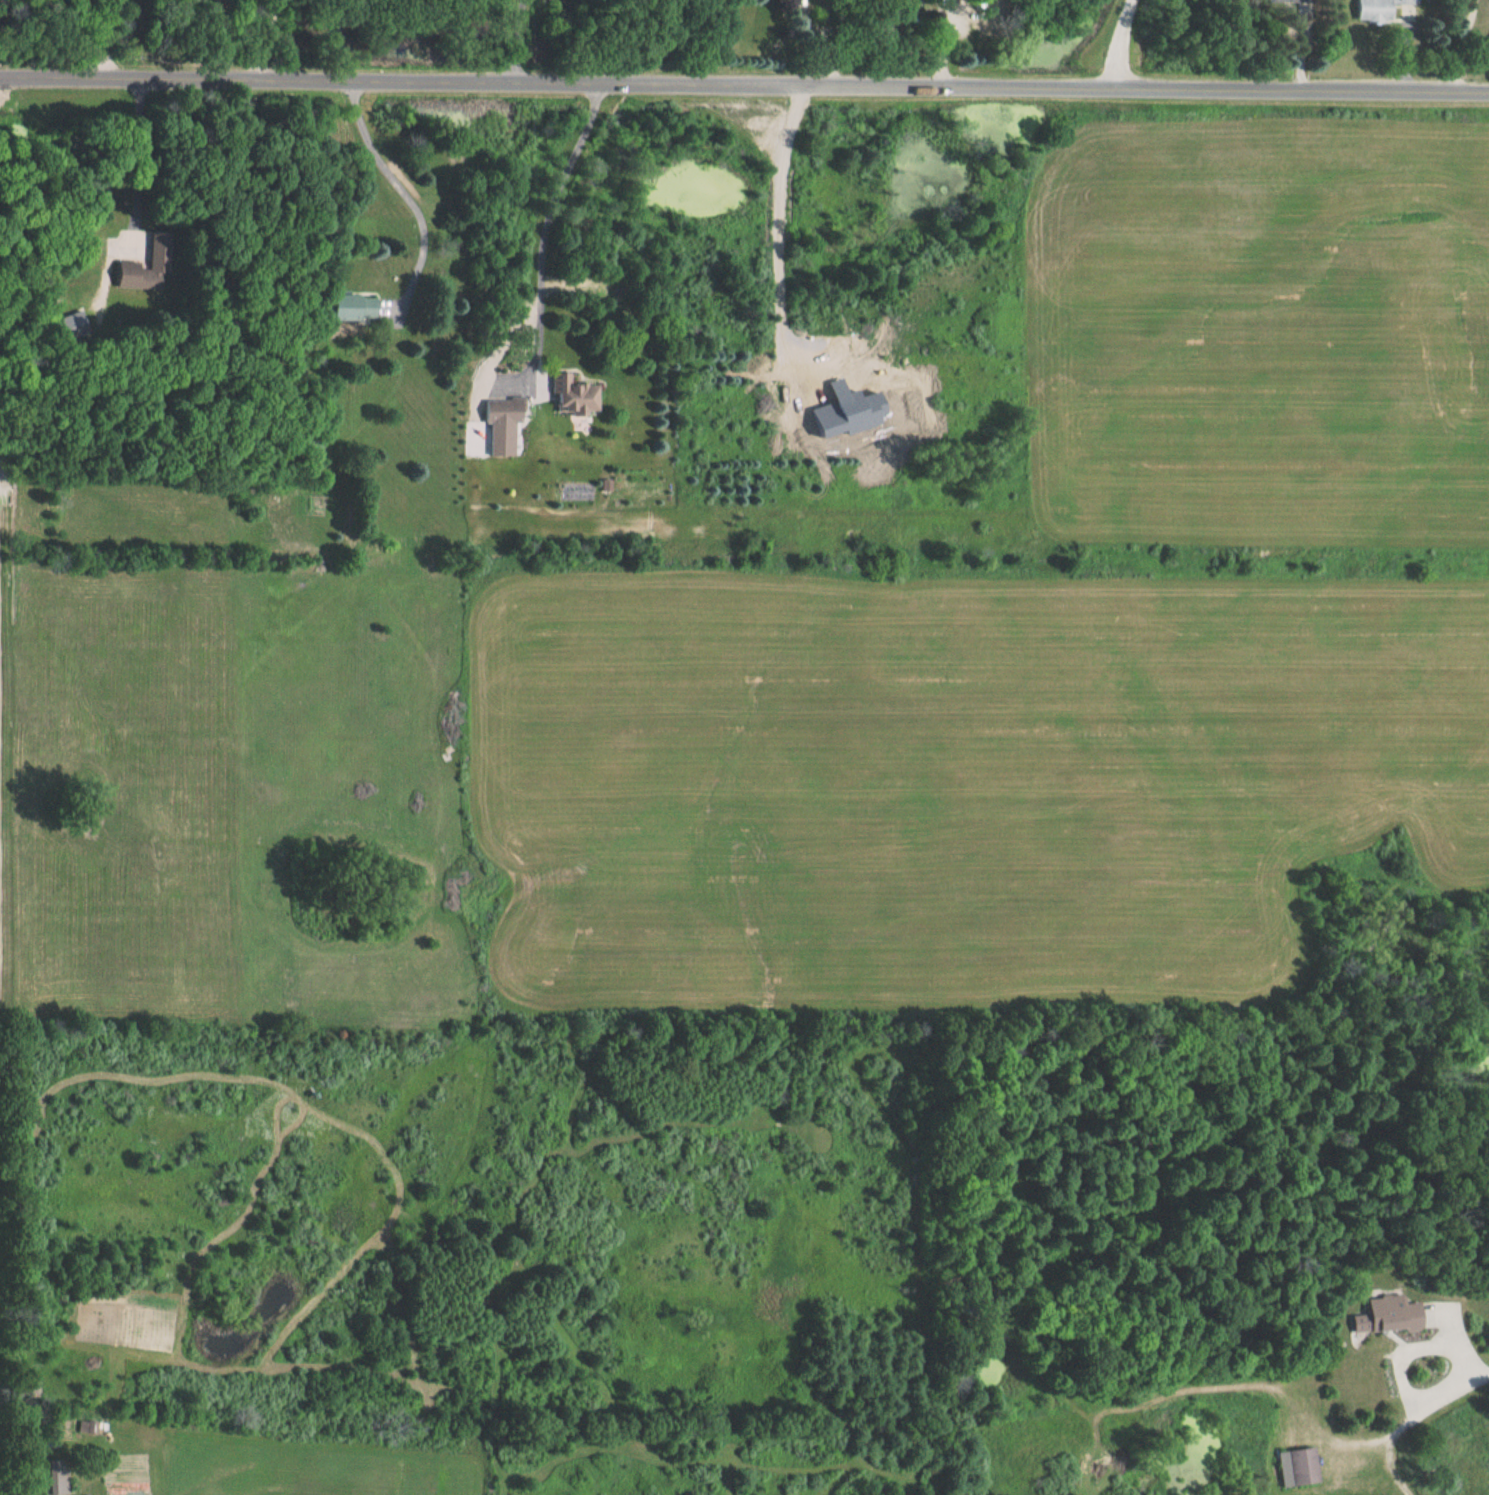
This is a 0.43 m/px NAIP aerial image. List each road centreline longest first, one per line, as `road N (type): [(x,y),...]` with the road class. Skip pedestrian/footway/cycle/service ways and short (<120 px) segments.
road 1 (tertiary): [(1488,92),(0,77)]

